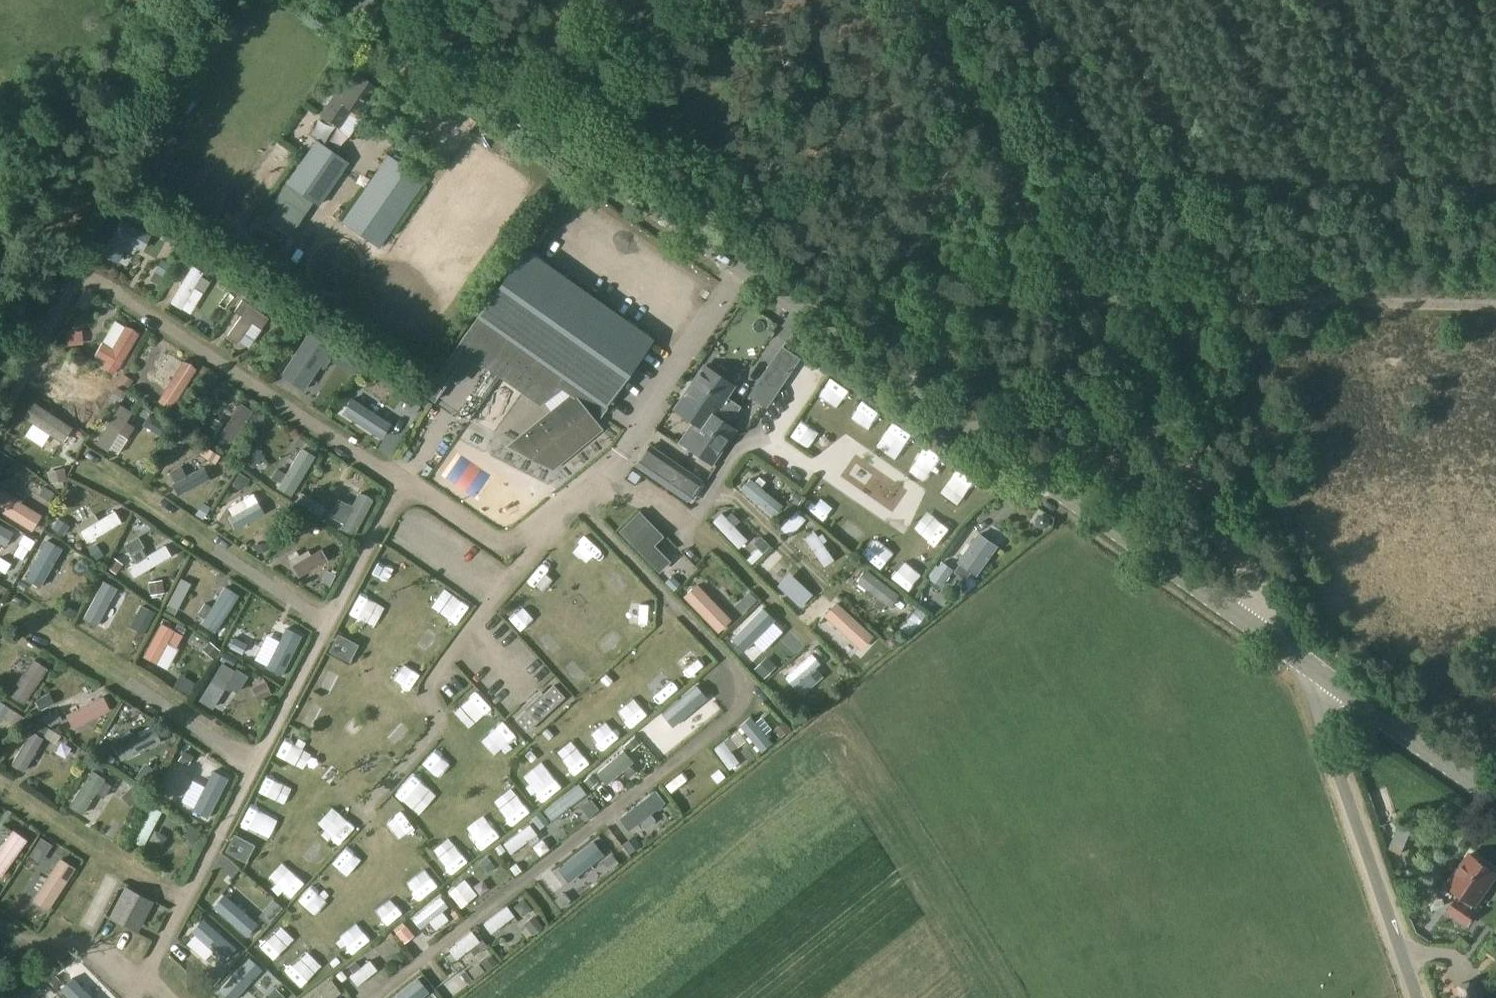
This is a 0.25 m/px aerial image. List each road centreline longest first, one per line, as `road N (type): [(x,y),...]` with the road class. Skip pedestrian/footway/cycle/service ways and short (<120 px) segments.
road 1 (tertiary): [(1302,659),(359,0)]
road 2 (track): [(1093,301),(1495,304)]
road 3 (track): [(1288,648),(1093,301)]
road 4 (unclassified): [(1420,997),(1302,659)]
road 5 (track): [(928,0),(1093,301)]
road 6 (tertiary): [(1495,797),(1302,659)]

